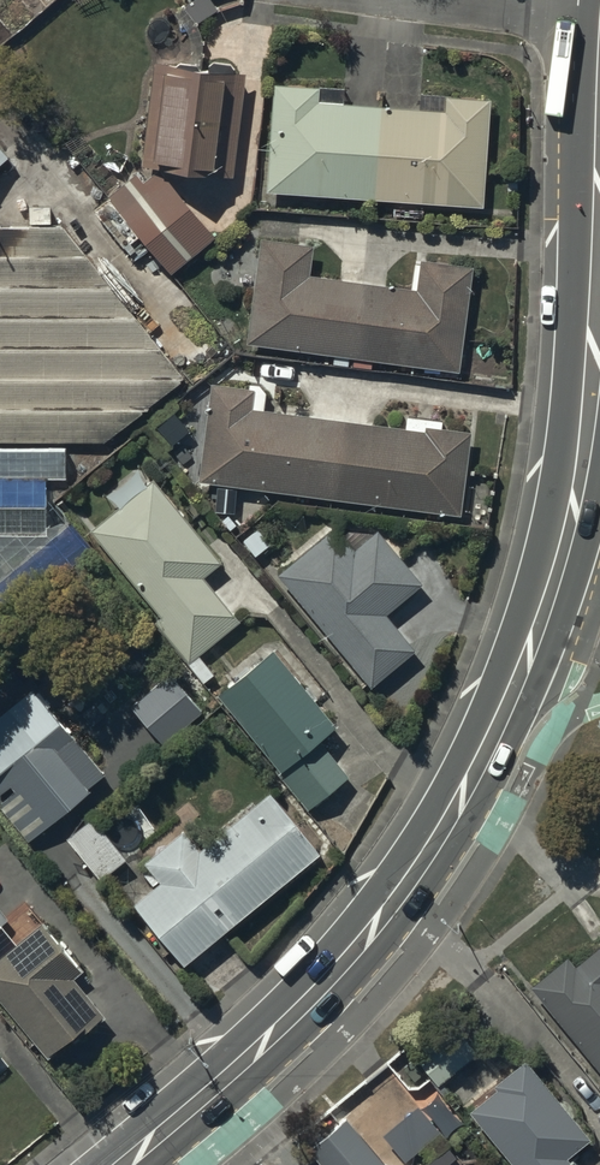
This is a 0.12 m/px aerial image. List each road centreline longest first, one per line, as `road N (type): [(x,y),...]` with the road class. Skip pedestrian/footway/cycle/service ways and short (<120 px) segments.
road 1 (secondary): [(123,1164),(344,967),(447,826),(509,700),(561,555),(581,477),(599,279)]
road 2 (residential): [(455,0),(599,20)]

